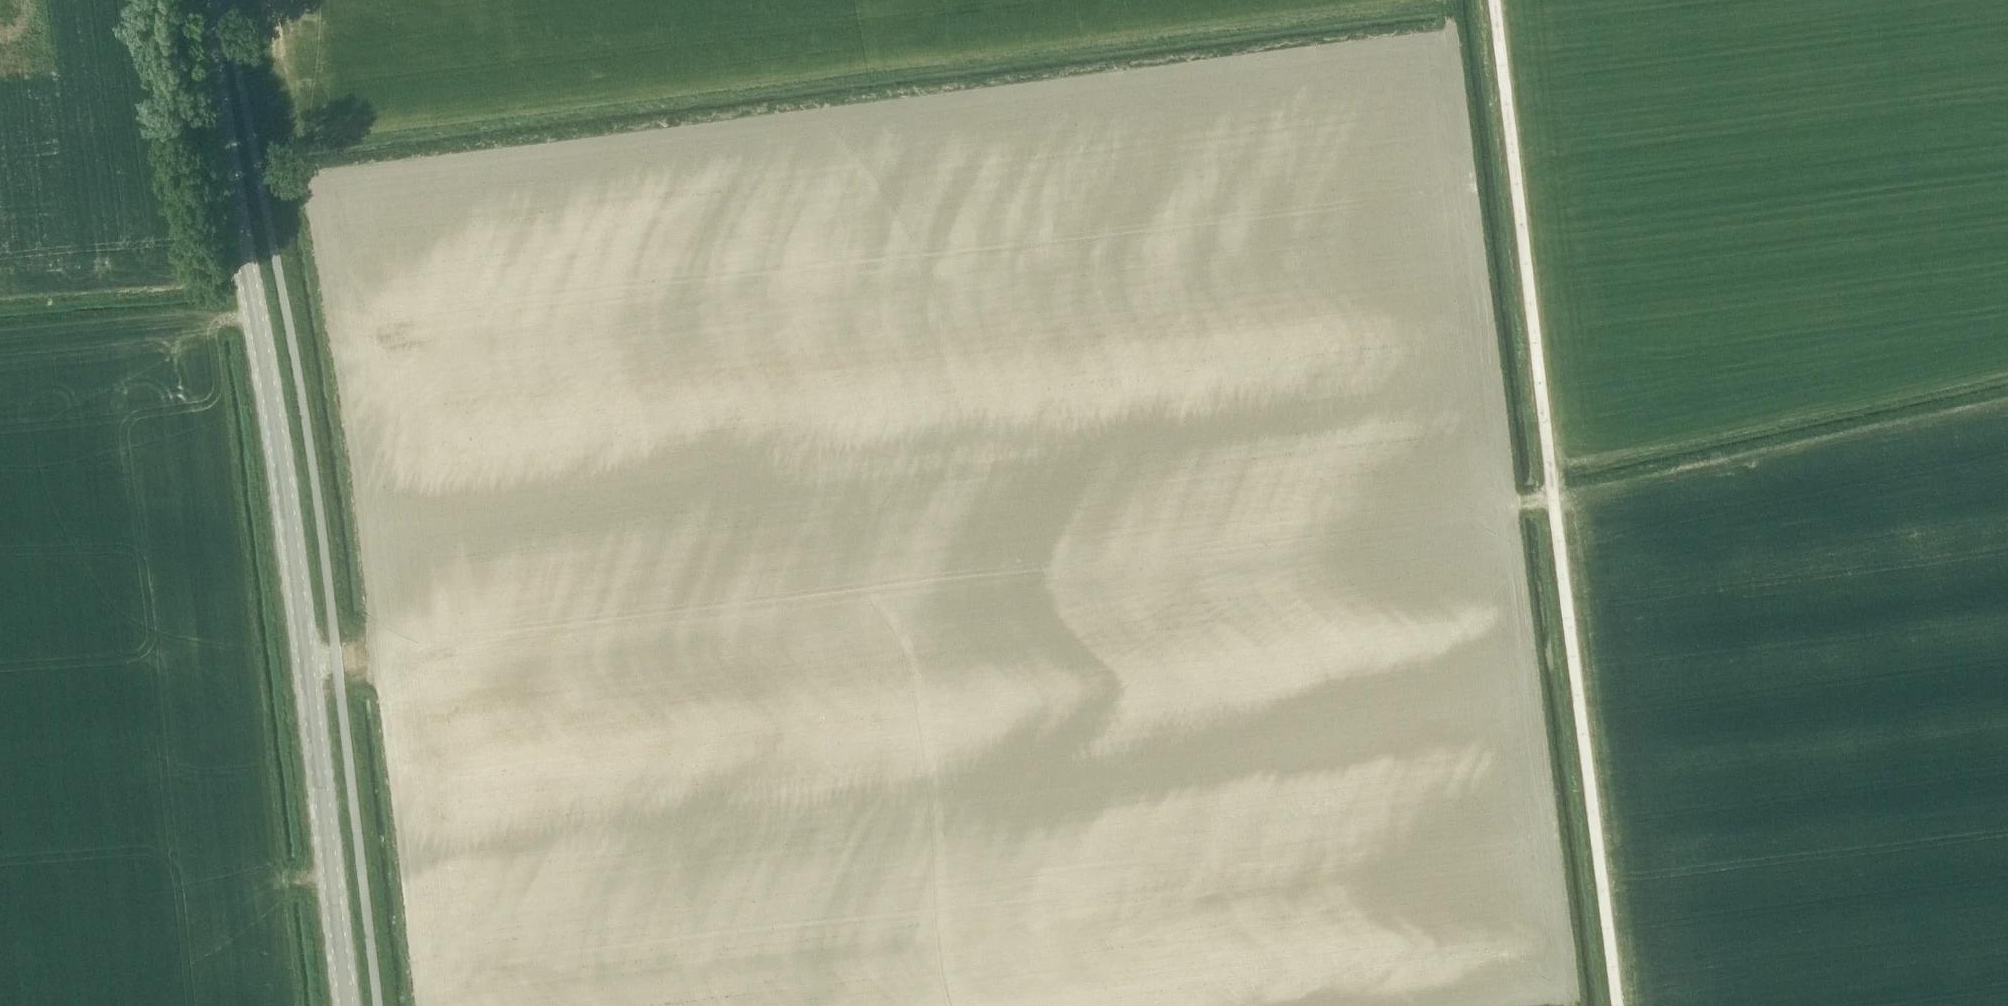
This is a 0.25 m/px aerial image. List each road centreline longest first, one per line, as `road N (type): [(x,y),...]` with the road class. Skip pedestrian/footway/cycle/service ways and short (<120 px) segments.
road 1 (unclassified): [(344,1005),(267,385),(203,0)]
road 2 (track): [(1619,1005),(1495,0)]

